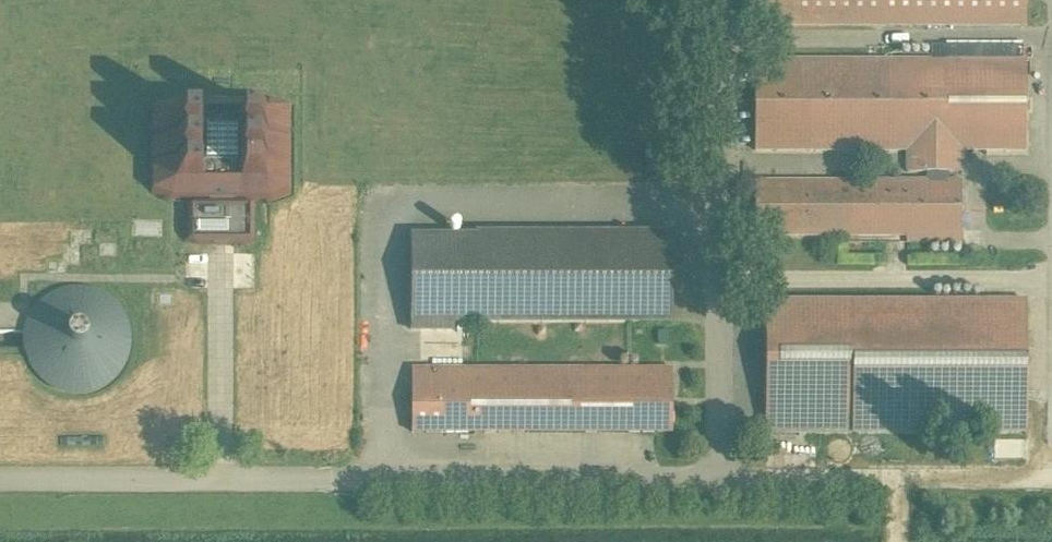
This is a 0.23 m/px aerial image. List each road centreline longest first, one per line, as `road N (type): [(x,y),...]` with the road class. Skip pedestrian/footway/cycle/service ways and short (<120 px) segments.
road 1 (unclassified): [(0,481),(725,480)]
road 2 (unclassified): [(725,480),(721,25),(694,0)]
road 3 (unclassified): [(725,480),(1051,479)]

